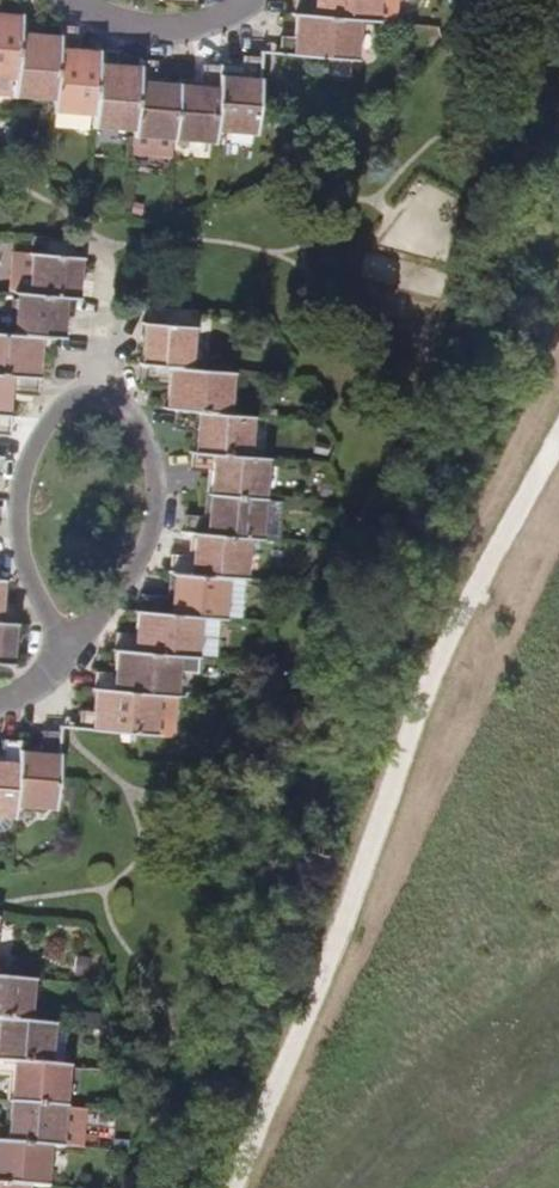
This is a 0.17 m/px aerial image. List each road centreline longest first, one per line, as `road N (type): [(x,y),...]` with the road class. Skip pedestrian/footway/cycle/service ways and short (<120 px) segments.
road 1 (residential): [(59,648),(135,557),(153,485),(135,426),(91,398)]
road 2 (residential): [(91,398),(51,420),(18,483),(15,555),(59,648)]
road 3 (residential): [(61,0),(75,15),(156,31),(241,0)]

